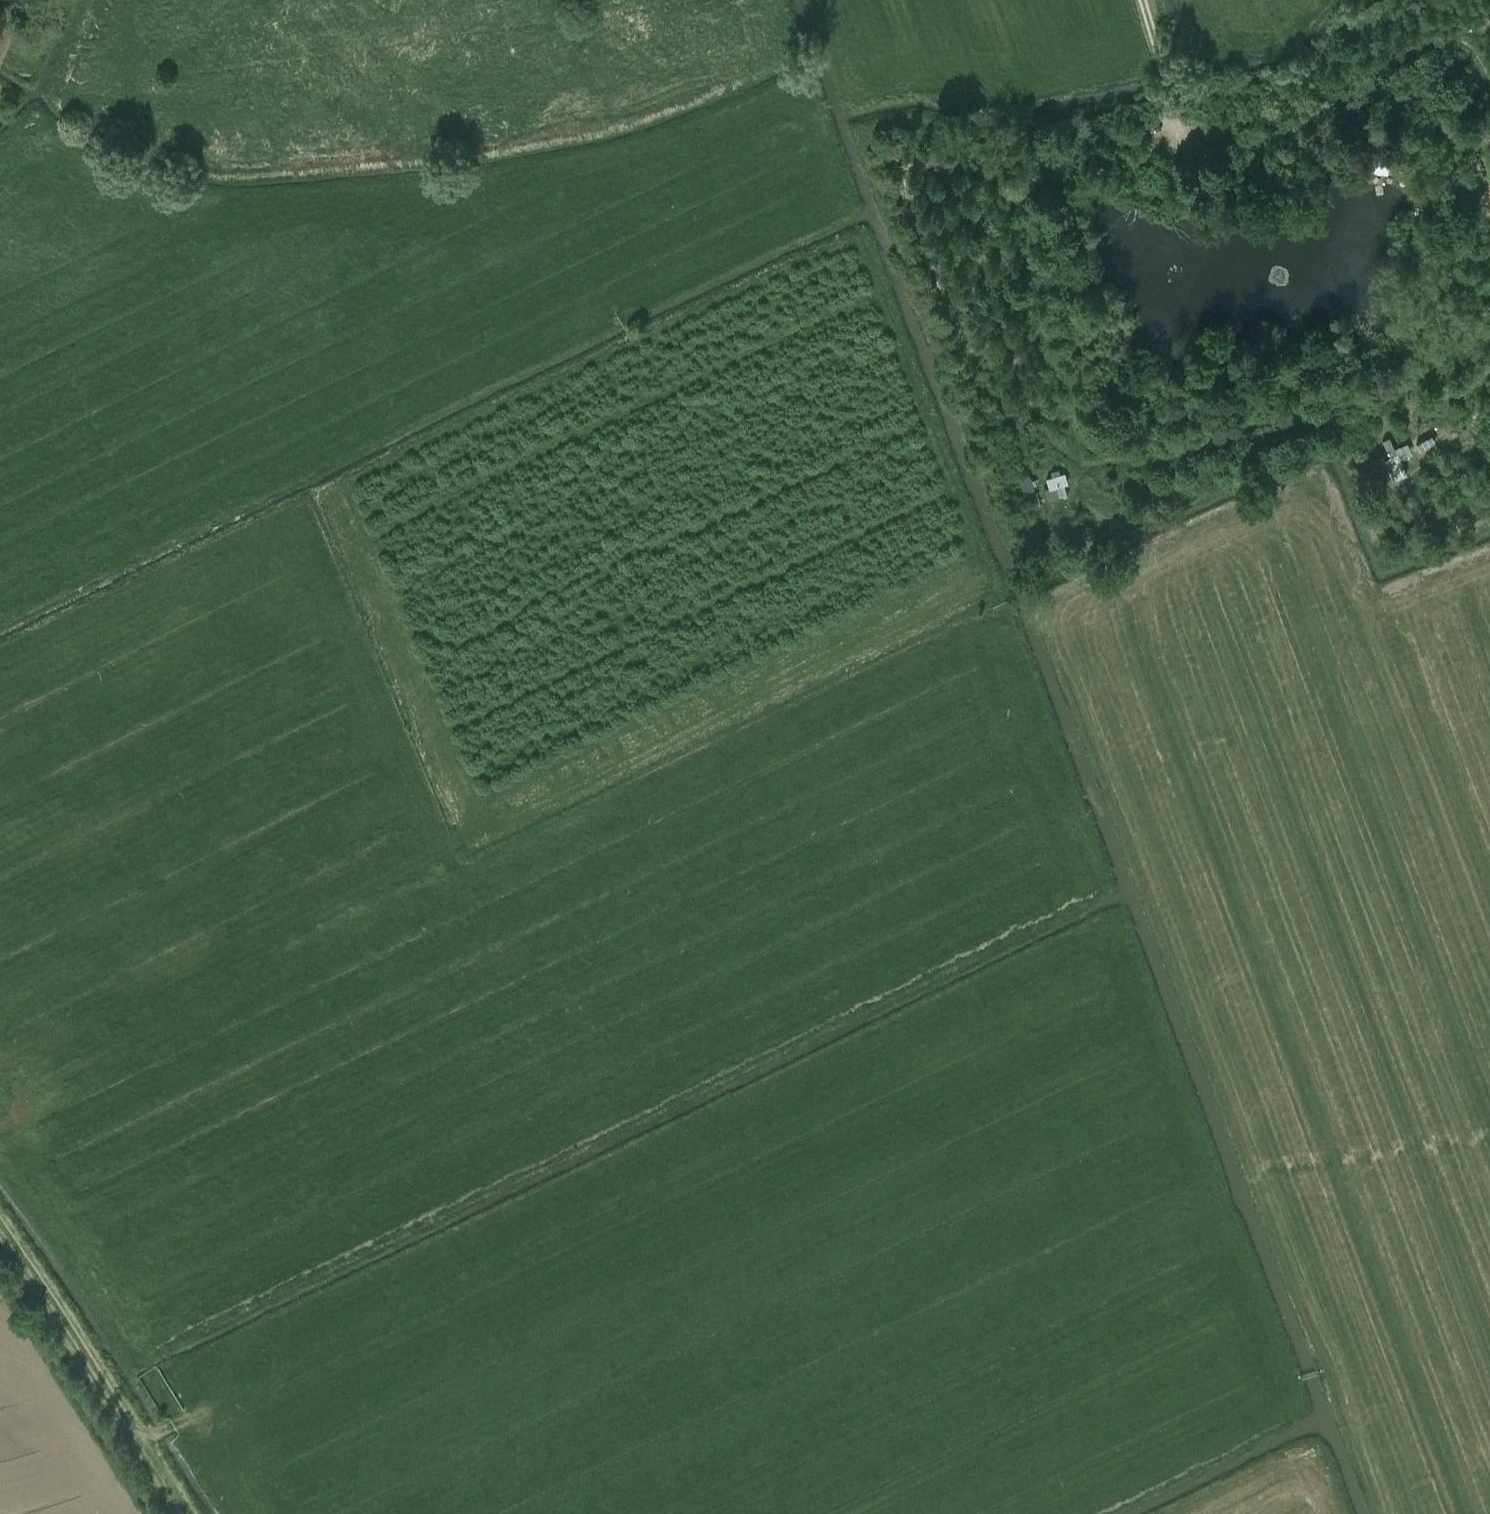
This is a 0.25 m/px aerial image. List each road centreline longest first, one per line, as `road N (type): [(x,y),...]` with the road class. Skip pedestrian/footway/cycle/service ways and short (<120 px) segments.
road 1 (track): [(193,1513),(0,1228)]

